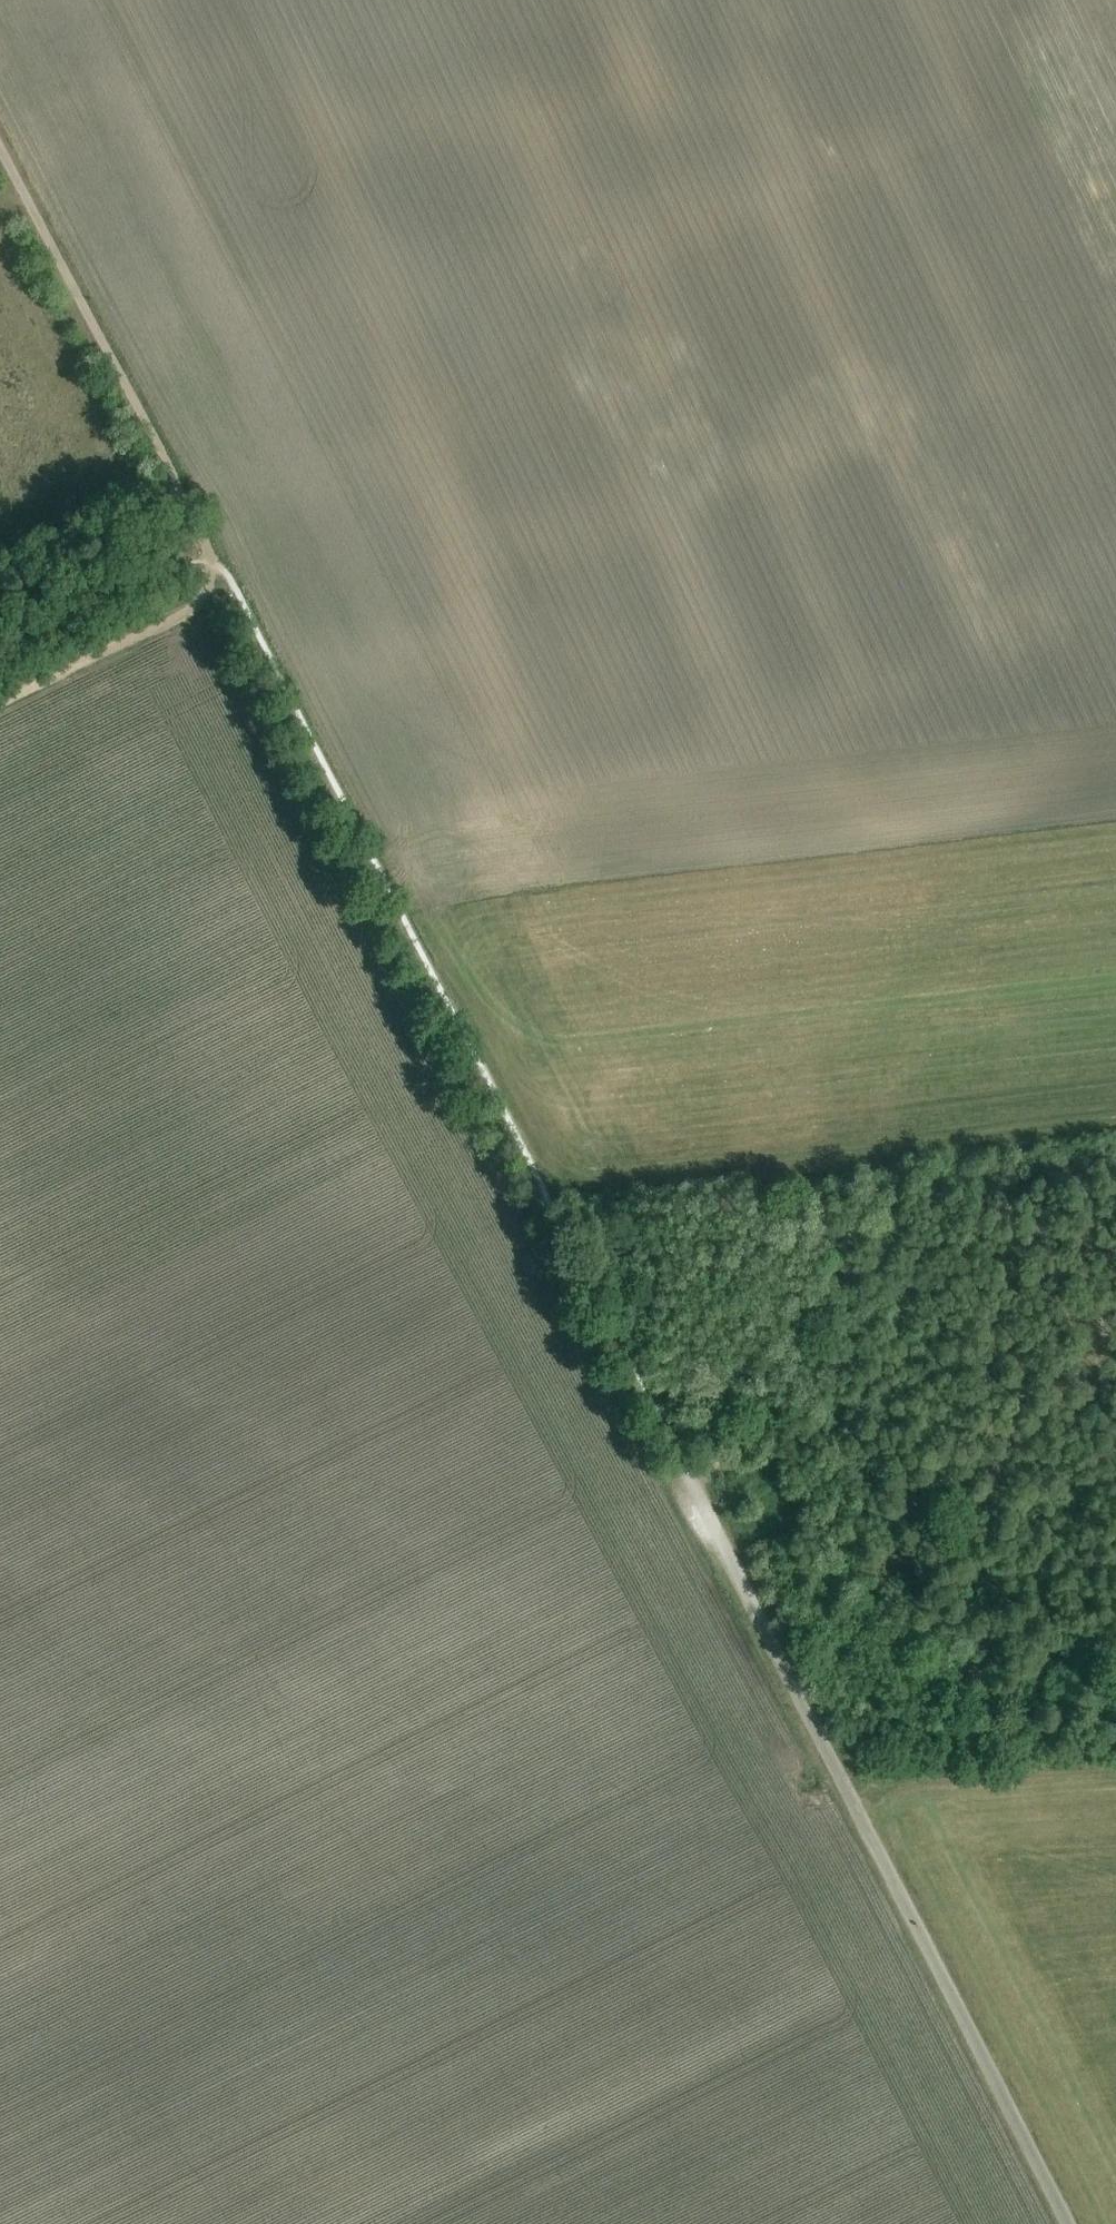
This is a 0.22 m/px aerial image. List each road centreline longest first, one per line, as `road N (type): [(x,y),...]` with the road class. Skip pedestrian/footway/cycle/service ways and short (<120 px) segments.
road 1 (unclassified): [(683,1459),(1071,2223)]
road 2 (track): [(0,140),(207,547),(210,572),(205,592),(187,611),(0,706)]

